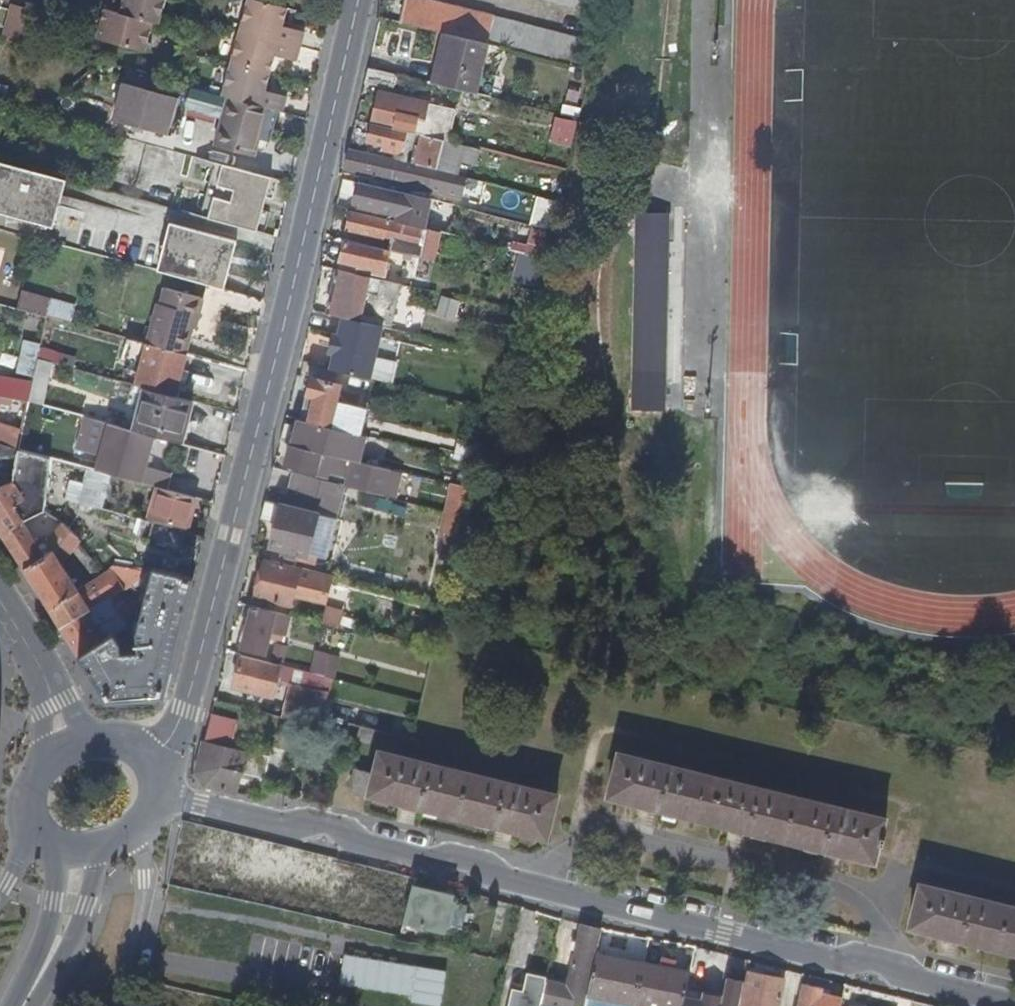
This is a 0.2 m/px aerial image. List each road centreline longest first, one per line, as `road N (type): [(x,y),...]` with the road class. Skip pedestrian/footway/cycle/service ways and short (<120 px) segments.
road 1 (residential): [(156,793),(278,825),(332,825),(408,856),(464,856),(524,885),(829,959),(871,958),(913,978),(1014,1002)]
road 2 (residential): [(350,0),(179,706),(163,730),(134,747)]
road 3 (residential): [(123,1005),(145,908),(140,825)]
road 4 (tertiary): [(30,1005),(72,943),(96,848)]
road 5 (tertiary): [(57,847),(54,902),(18,1005)]
road 6 (tertiary): [(26,637),(43,764)]
road 7 (tertiary): [(93,740),(26,637)]

